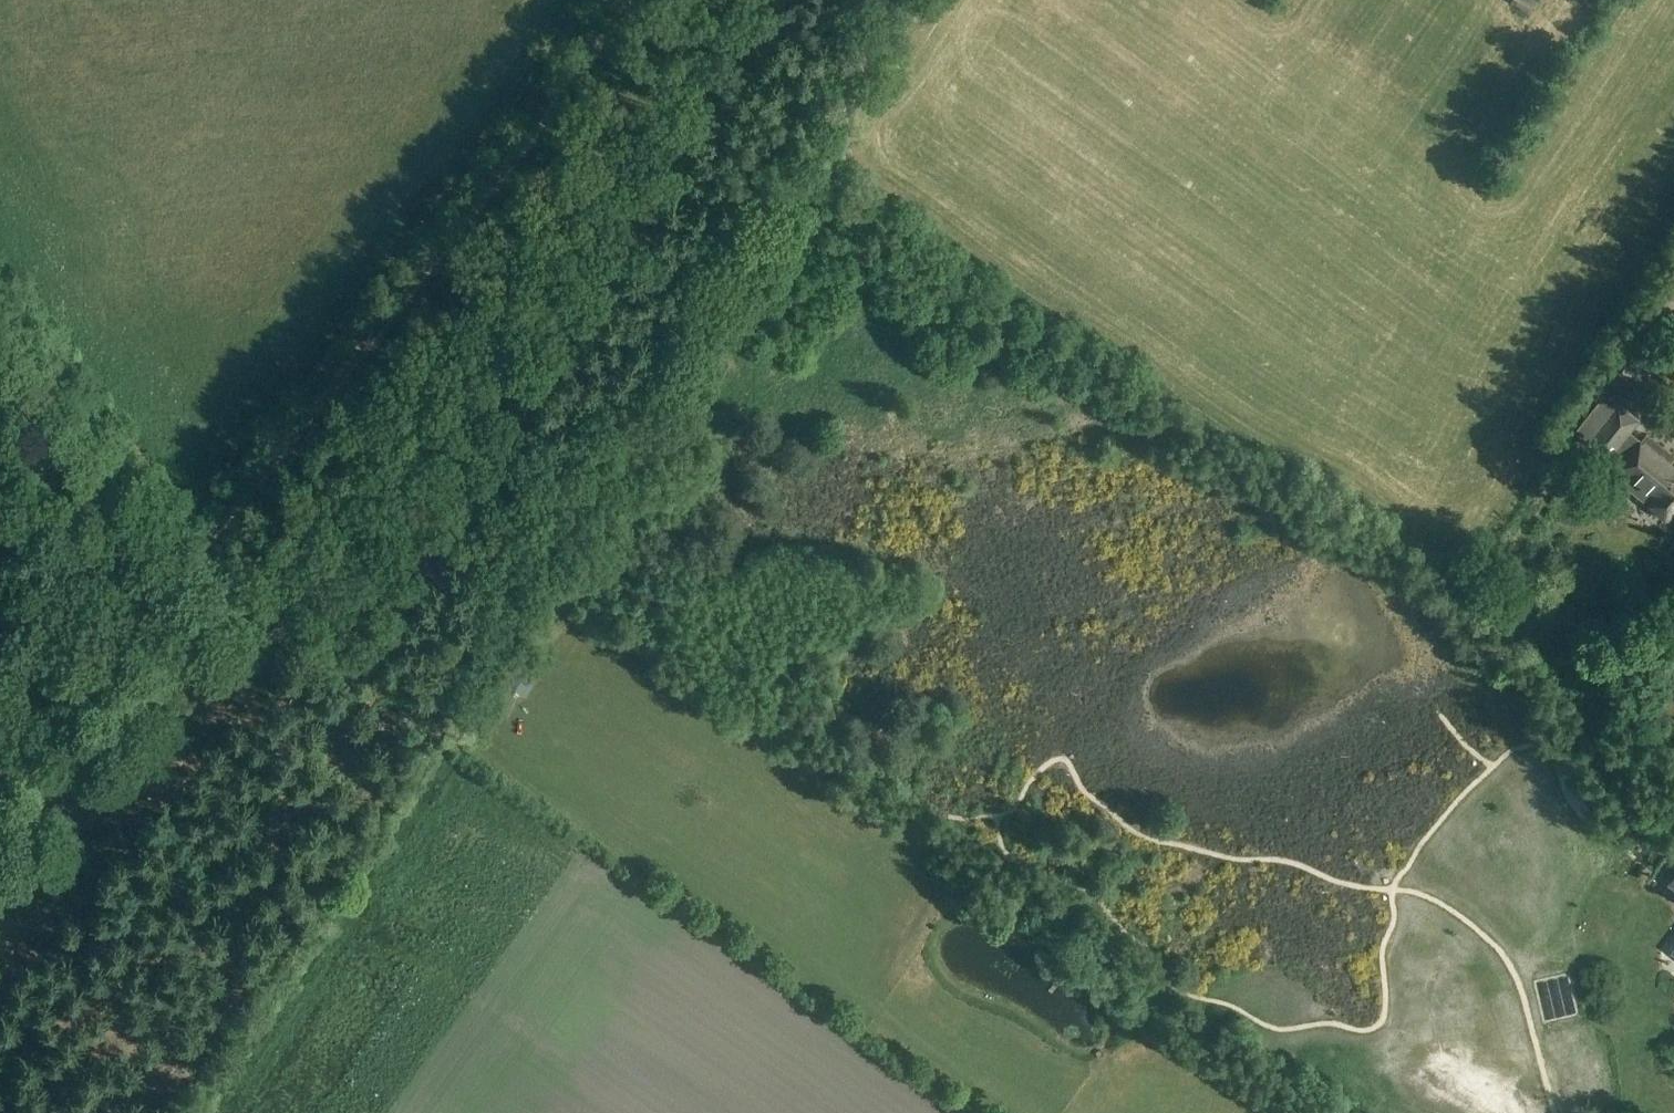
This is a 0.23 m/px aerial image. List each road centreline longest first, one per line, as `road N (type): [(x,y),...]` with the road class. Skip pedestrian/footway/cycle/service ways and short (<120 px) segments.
road 1 (track): [(0,779),(399,303),(627,0)]

